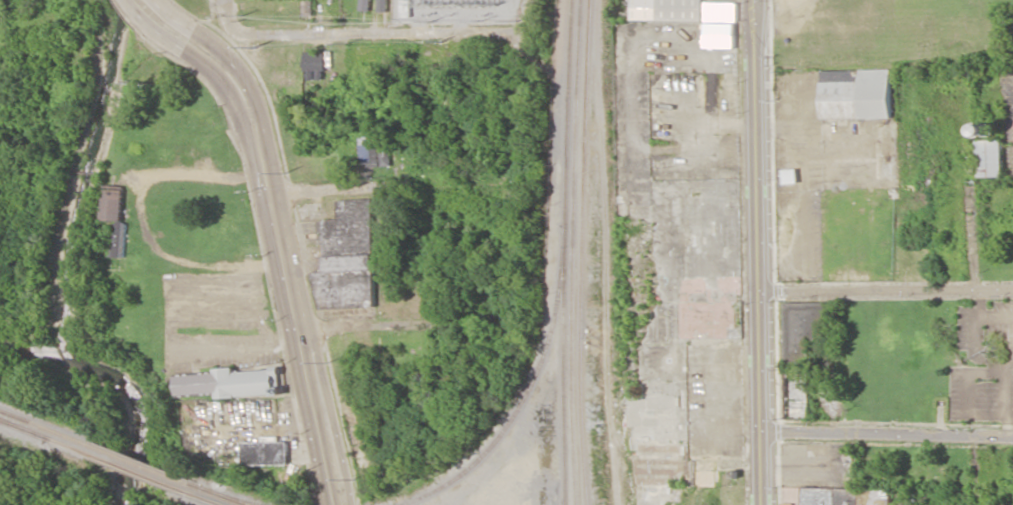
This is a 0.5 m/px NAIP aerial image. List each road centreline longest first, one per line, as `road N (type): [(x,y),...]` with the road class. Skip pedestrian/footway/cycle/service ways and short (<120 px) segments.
road 1 (tertiary): [(761,504),(756,0)]
road 2 (secondary): [(327,482),(251,114)]
road 3 (residential): [(268,192),(243,176),(164,171),(138,178),(146,226),(172,259),(213,267),(280,262)]
road 4 (residential): [(518,323),(516,179),(533,0)]
road 5 (residential): [(525,37),(239,32),(221,0)]
road 6 (residential): [(1012,437),(760,431)]
road 7 (residential): [(1012,291),(762,292)]
road 8 (residential): [(516,179),(268,192)]
road 9 (residential): [(518,323),(295,328)]
road 10 (residential): [(973,291),(973,115)]
road 11 (secondary): [(251,114),(234,81),(140,0)]

